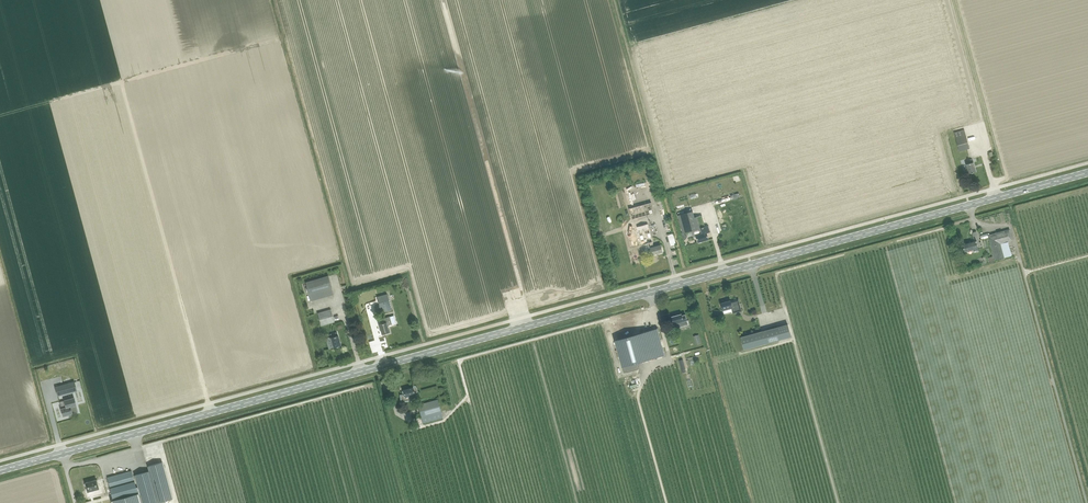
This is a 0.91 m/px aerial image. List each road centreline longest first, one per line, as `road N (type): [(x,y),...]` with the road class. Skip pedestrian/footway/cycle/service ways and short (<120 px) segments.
road 1 (primary): [(0,471),(1087,173)]

